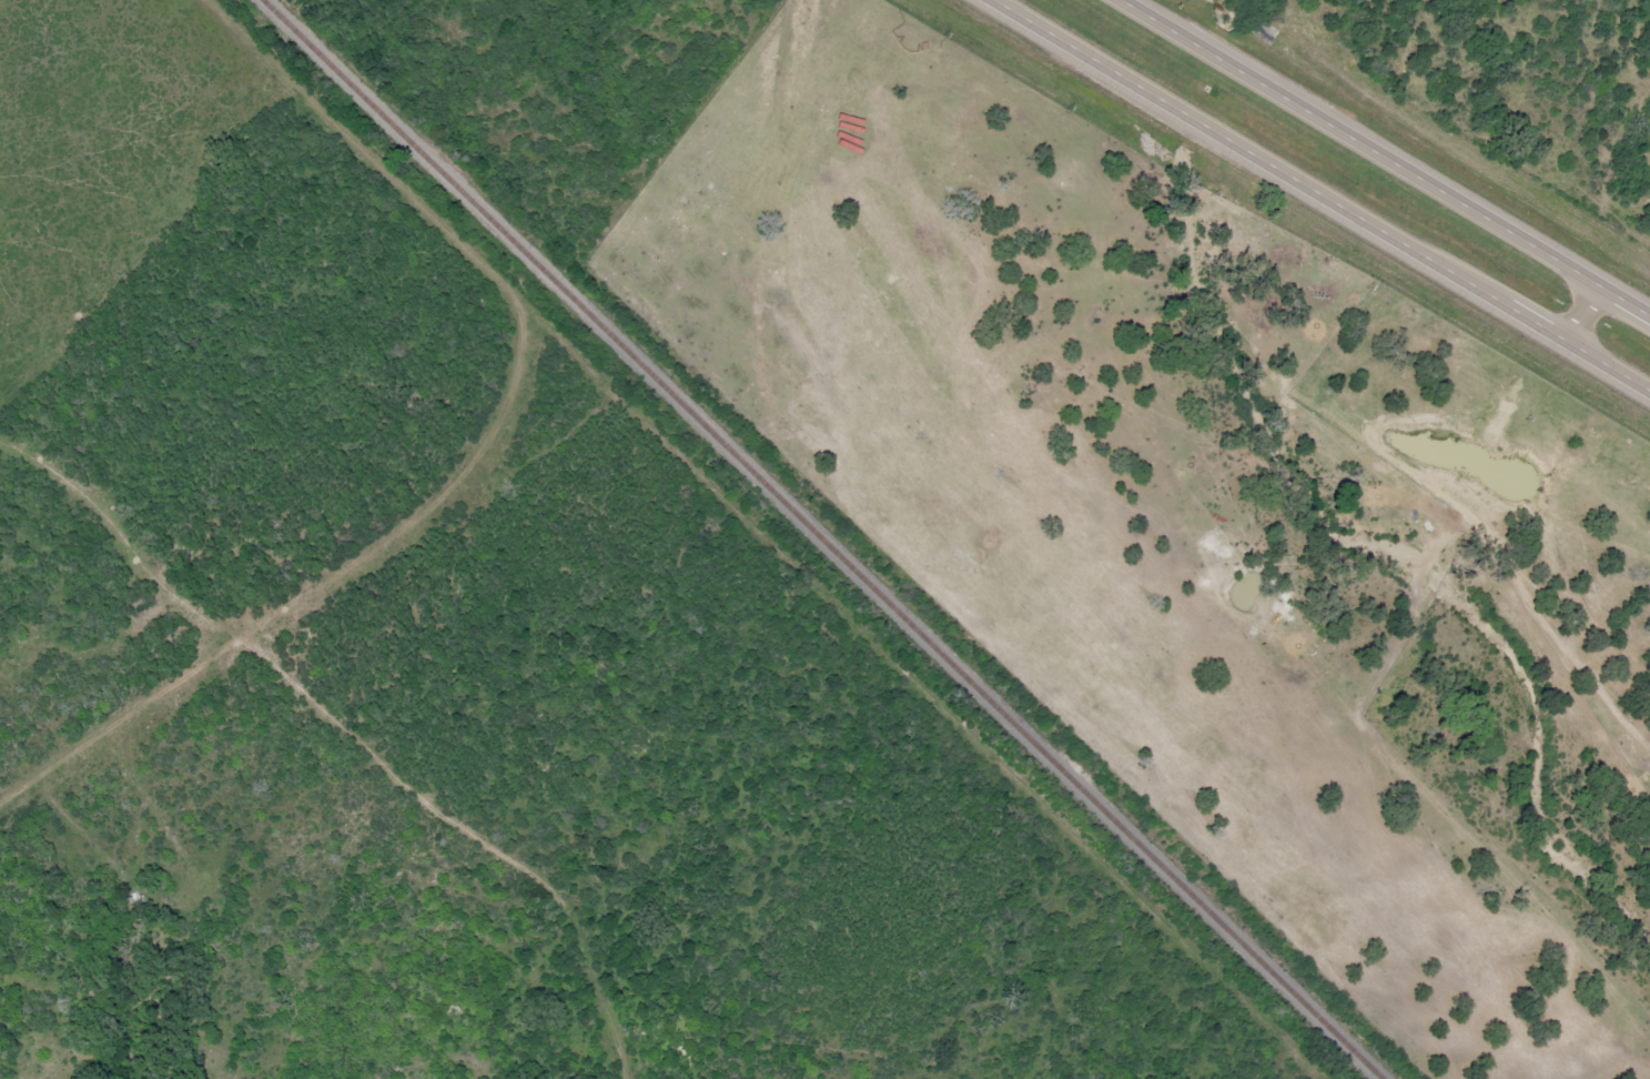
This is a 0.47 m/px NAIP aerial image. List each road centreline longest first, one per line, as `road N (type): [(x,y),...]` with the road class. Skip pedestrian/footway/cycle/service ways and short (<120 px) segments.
road 1 (residential): [(893,1078),(590,959),(332,764),(261,687),(0,498)]
road 2 (trunk): [(992,0),(1649,393)]
road 3 (trunk): [(1649,318),(1110,0)]

